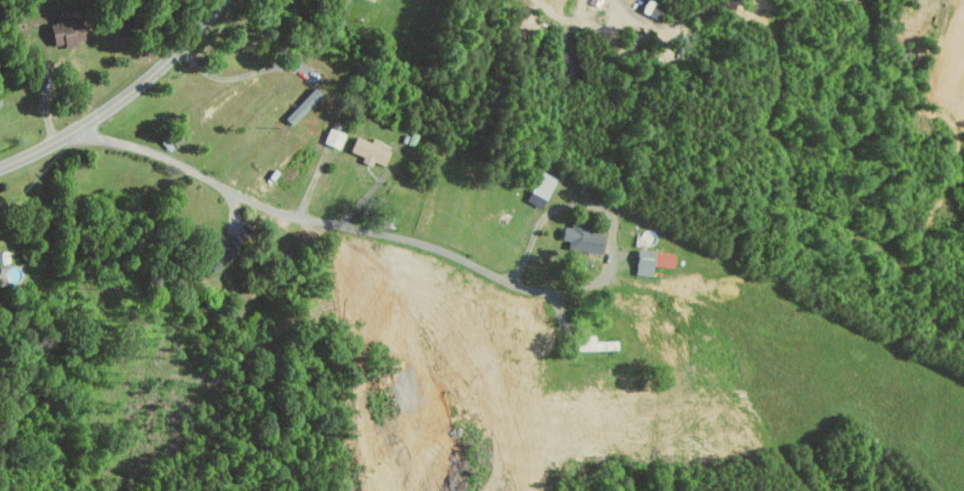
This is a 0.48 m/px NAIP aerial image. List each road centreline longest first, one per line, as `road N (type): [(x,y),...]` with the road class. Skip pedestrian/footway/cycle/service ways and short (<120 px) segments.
road 1 (residential): [(63,138),(162,154),(302,218),(447,249),(491,271)]
road 2 (residential): [(0,169),(143,84),(224,0)]

